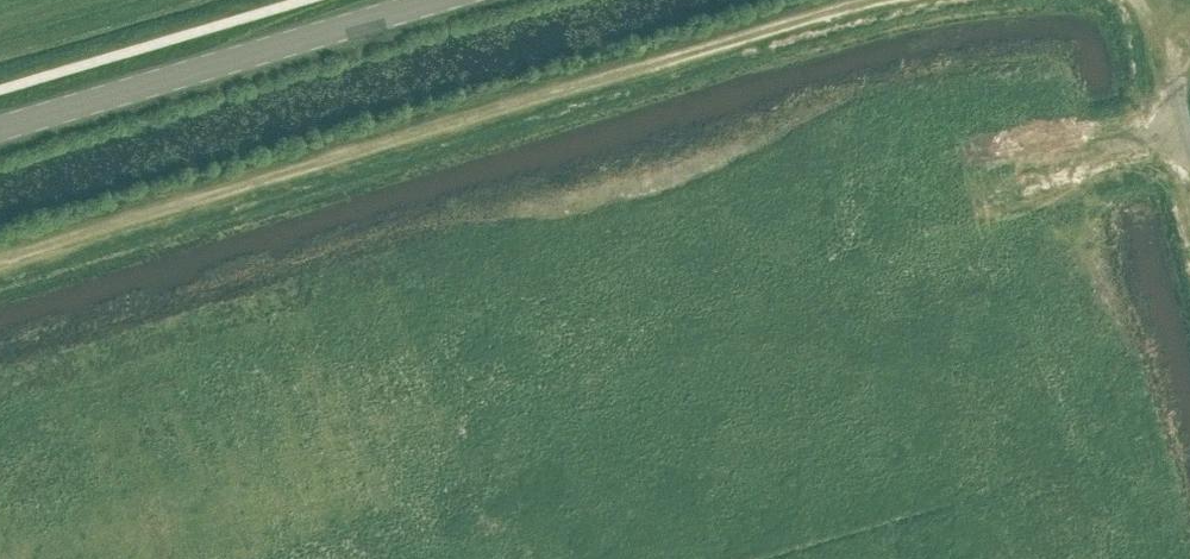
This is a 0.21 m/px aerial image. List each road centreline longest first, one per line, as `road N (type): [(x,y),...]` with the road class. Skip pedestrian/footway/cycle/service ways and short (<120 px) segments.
road 1 (track): [(862,0),(0,253)]
road 2 (tertiary): [(429,0),(0,125)]

